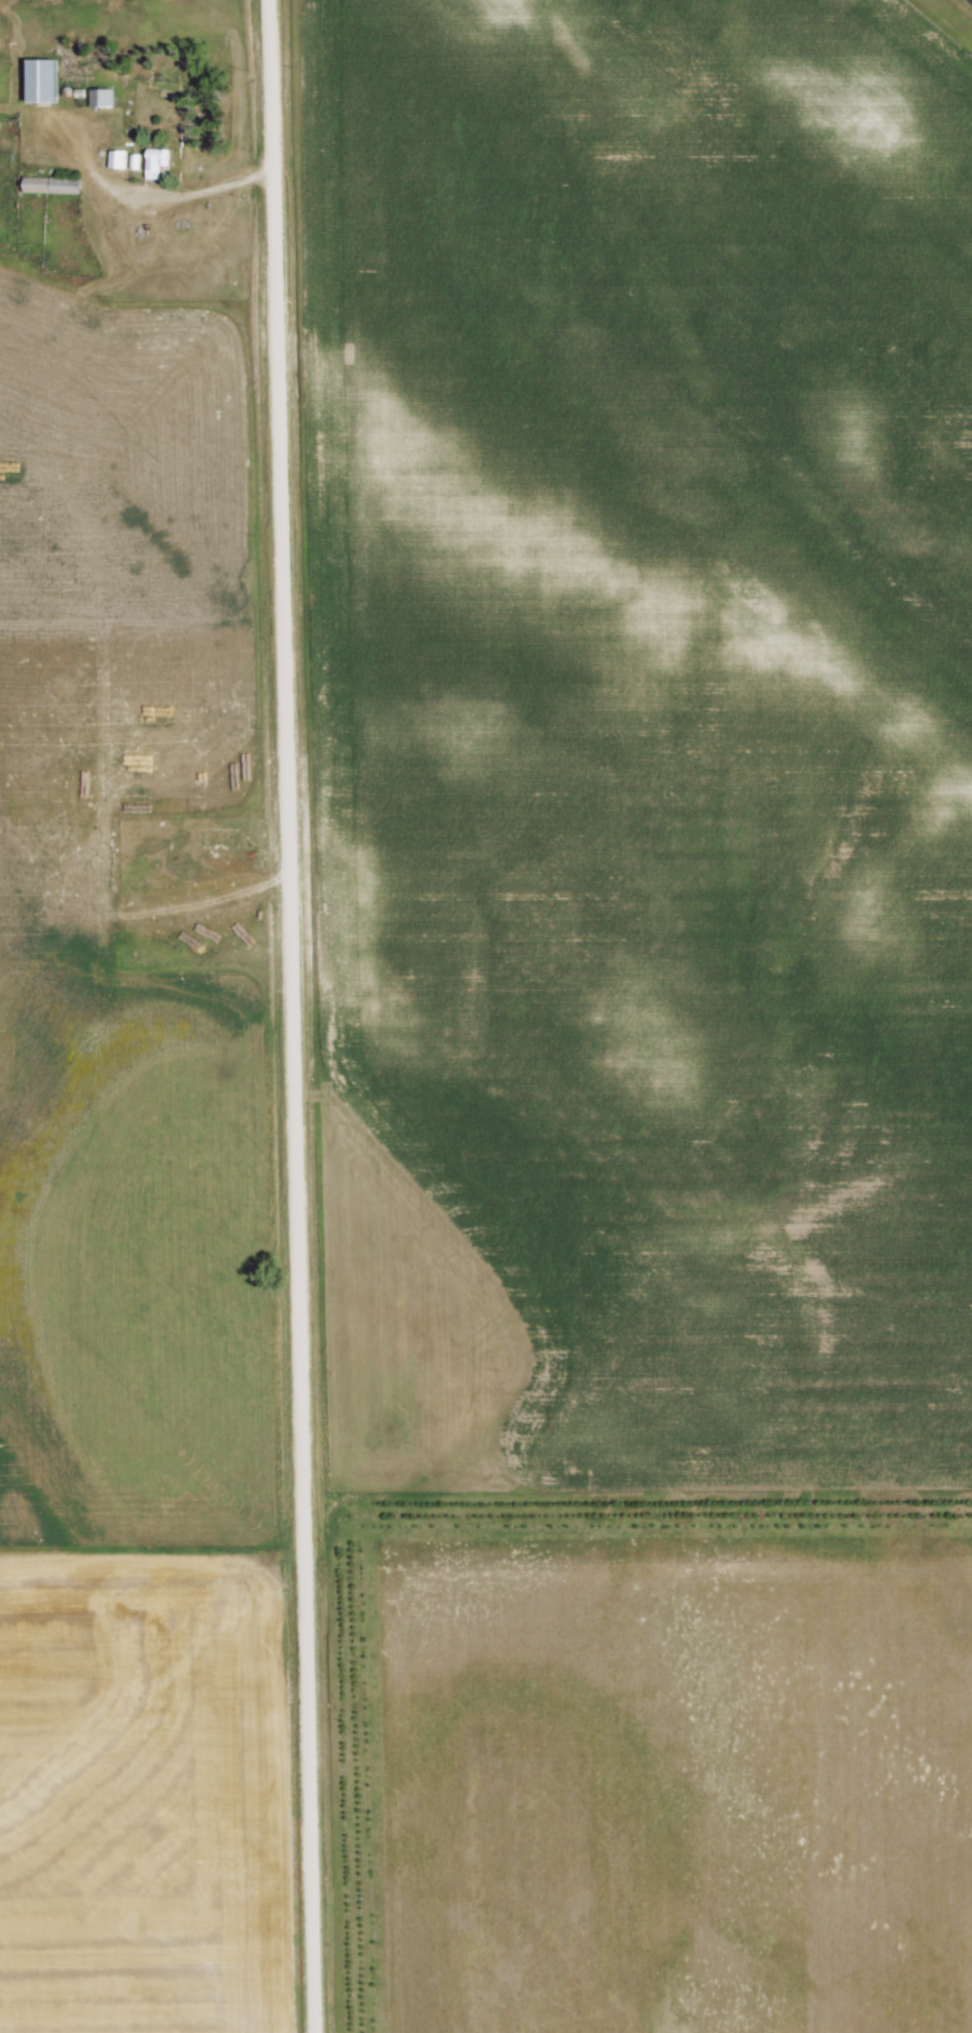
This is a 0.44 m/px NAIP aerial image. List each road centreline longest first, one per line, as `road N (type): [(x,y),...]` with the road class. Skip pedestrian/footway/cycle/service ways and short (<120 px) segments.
road 1 (residential): [(317,2032),(270,0)]

